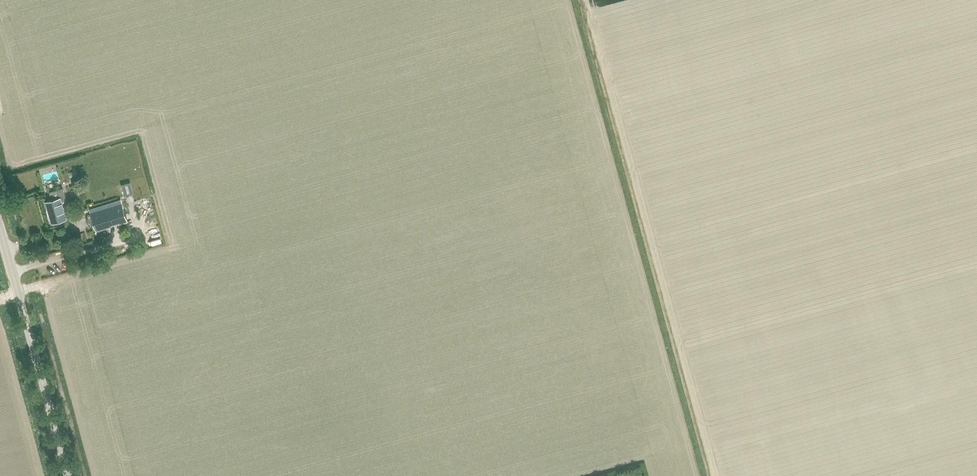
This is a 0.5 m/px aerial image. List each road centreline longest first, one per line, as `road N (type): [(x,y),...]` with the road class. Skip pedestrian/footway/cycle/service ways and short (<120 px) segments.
road 1 (unclassified): [(0,228),(67,475)]

